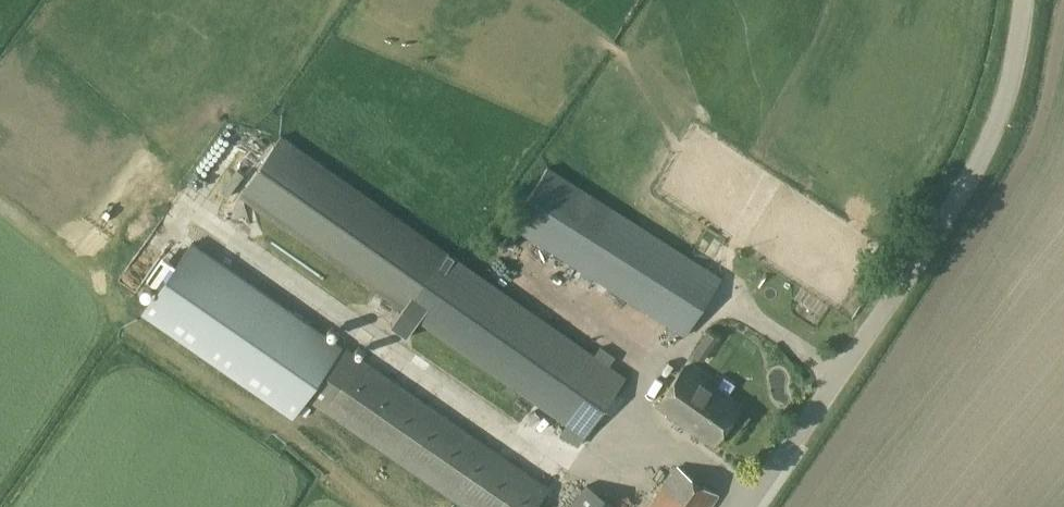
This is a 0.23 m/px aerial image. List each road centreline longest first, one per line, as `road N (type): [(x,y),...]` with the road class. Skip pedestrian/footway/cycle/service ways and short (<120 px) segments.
road 1 (unclassified): [(745,506),(957,202),(1004,104),(1024,0)]

